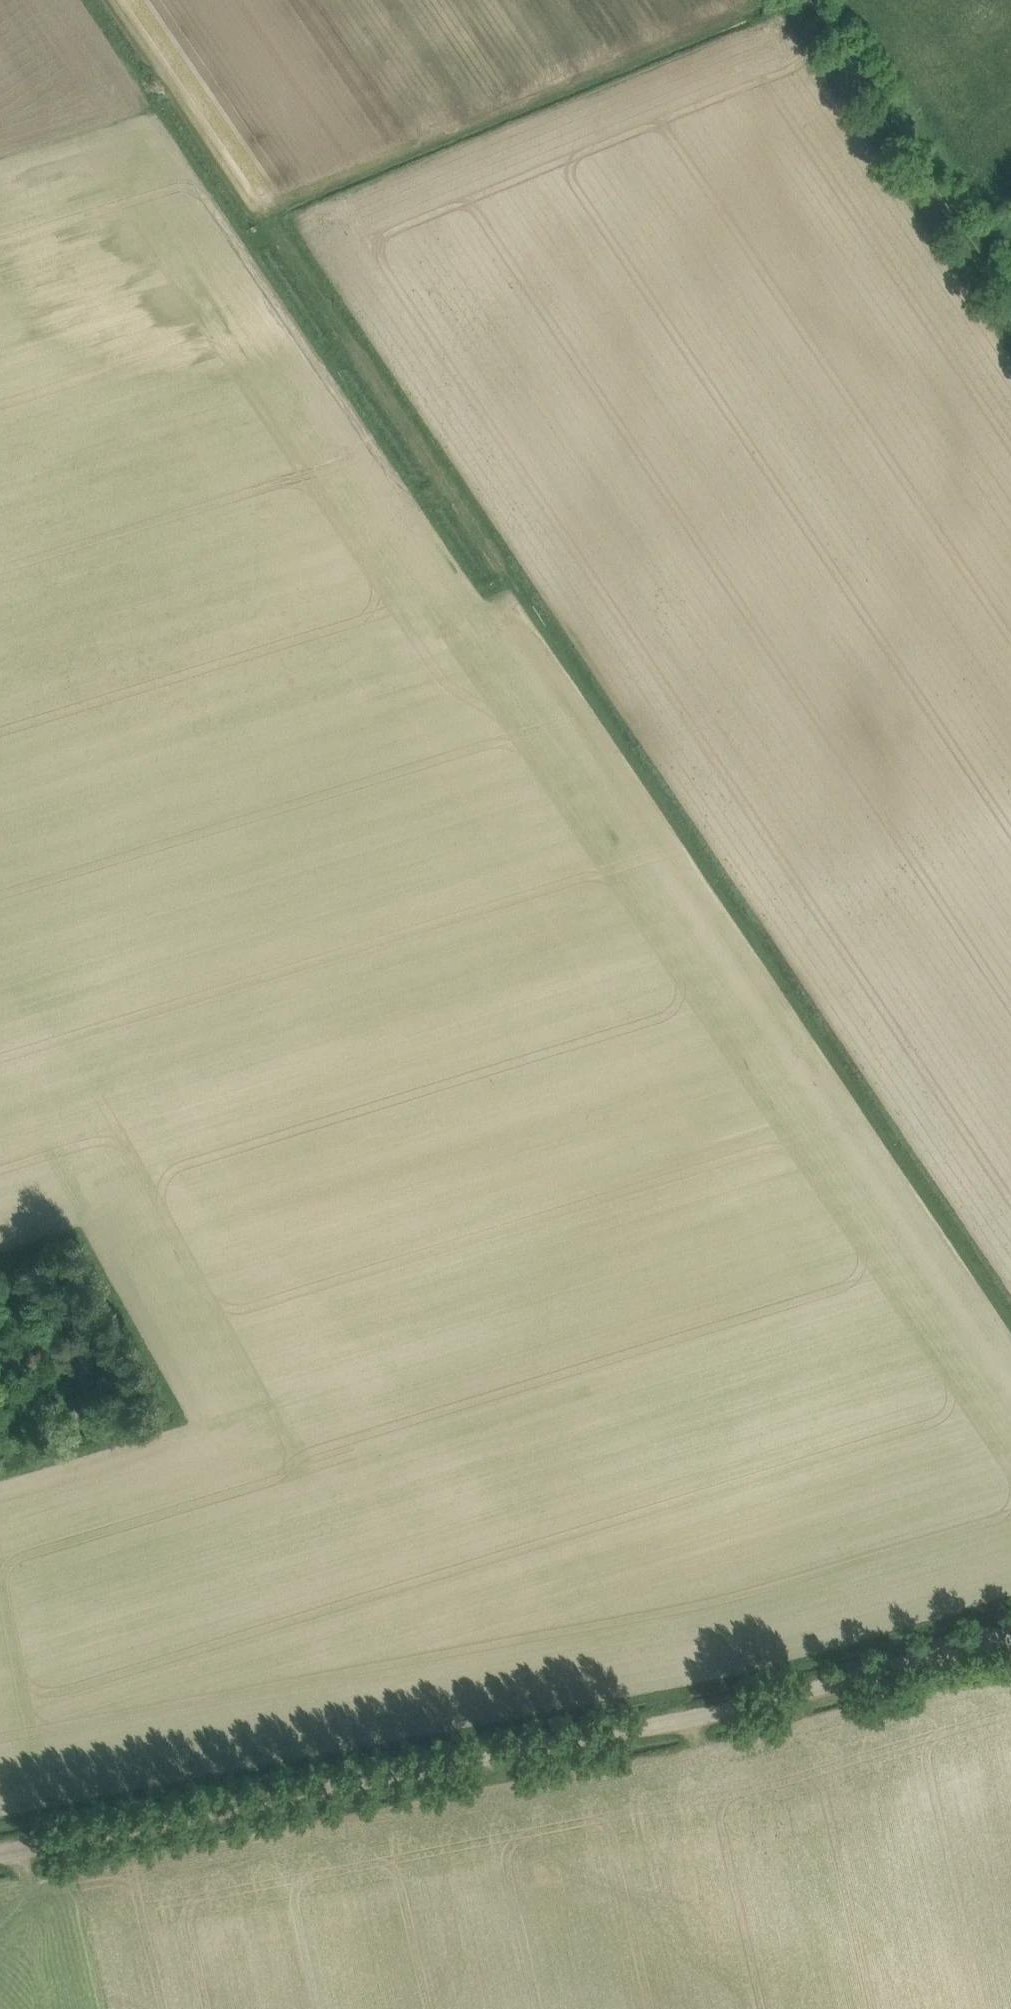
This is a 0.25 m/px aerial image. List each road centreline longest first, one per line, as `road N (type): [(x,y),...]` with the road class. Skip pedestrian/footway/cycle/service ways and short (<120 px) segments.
road 1 (track): [(0,1839),(402,1767),(1010,1616)]
road 2 (track): [(801,0),(1010,306)]

